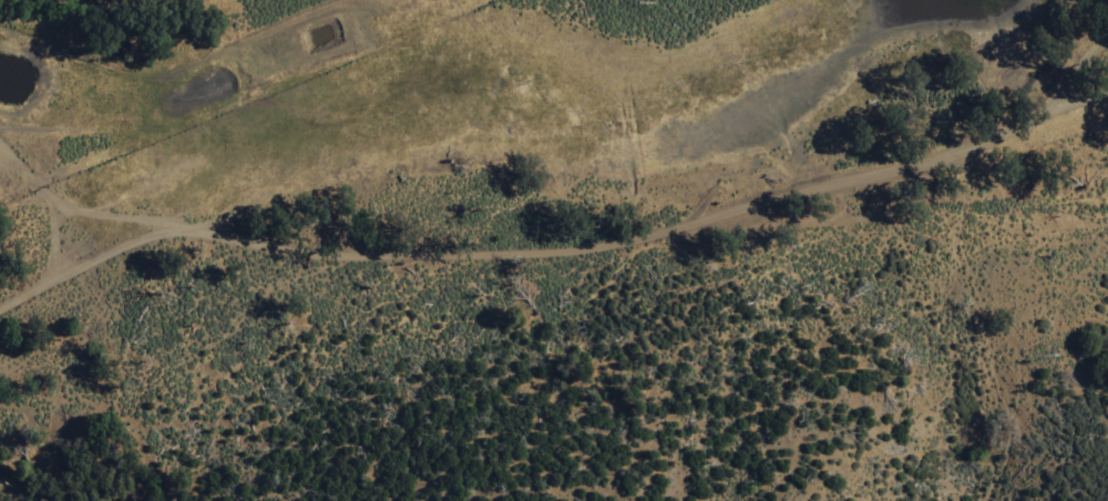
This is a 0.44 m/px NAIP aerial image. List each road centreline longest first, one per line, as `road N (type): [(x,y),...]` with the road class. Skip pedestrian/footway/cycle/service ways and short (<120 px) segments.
road 1 (residential): [(675,223),(591,242),(286,247),(62,207),(14,162)]
road 2 (residential): [(675,223),(1107,101)]
road 3 (track): [(1107,180),(1081,191),(954,194),(806,221),(675,223)]
road 4 (residential): [(0,303),(170,225)]

